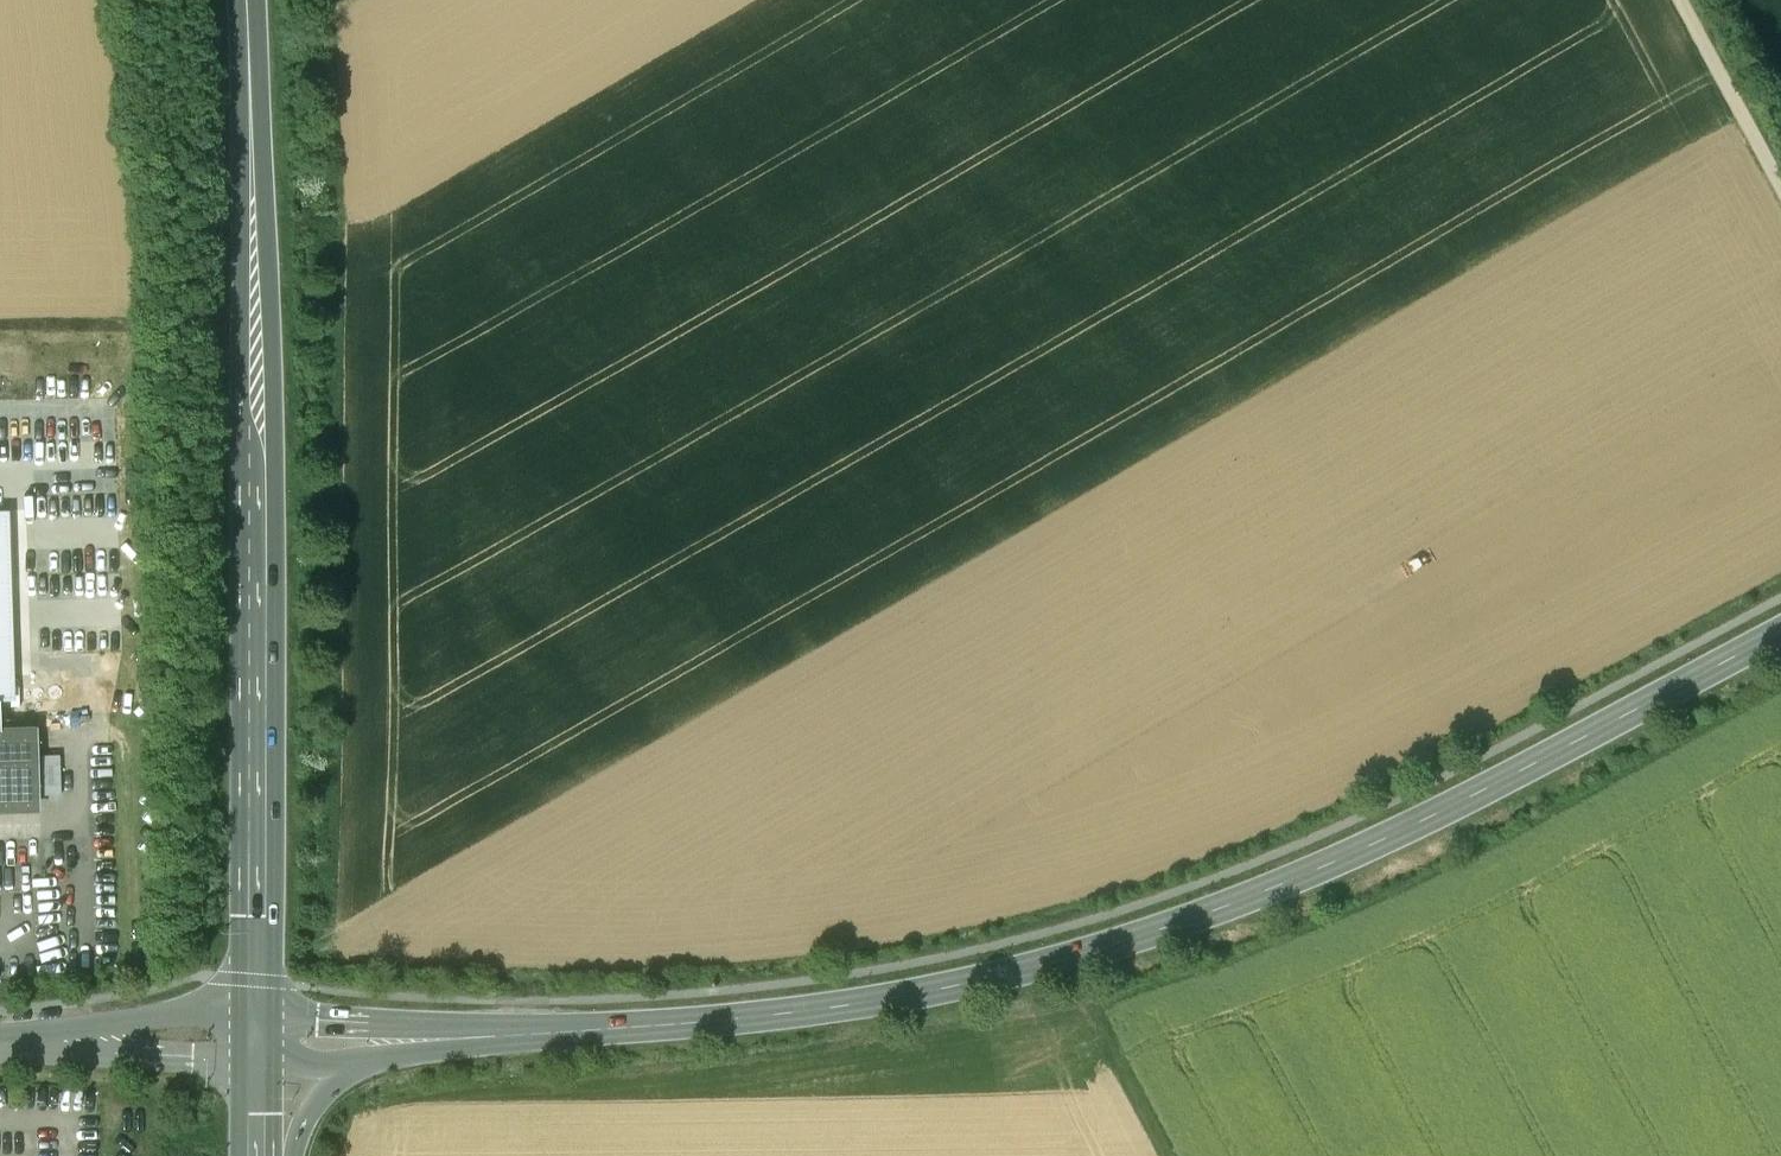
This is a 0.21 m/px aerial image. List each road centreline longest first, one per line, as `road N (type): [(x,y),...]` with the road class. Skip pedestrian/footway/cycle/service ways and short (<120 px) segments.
road 1 (secondary): [(382,1032),(781,1020),(1056,962),(1351,858),(1780,629)]
road 2 (primary): [(256,1035),(254,219),(242,0)]
road 3 (residential): [(256,1035),(0,1044)]
road 4 (track): [(1780,187),(1681,0)]
road 5 (primary): [(273,1155),(320,1079),(382,1032)]
road 6 (secondary): [(256,1035),(382,1032)]
road 7 (primary): [(255,1155),(256,1035)]

